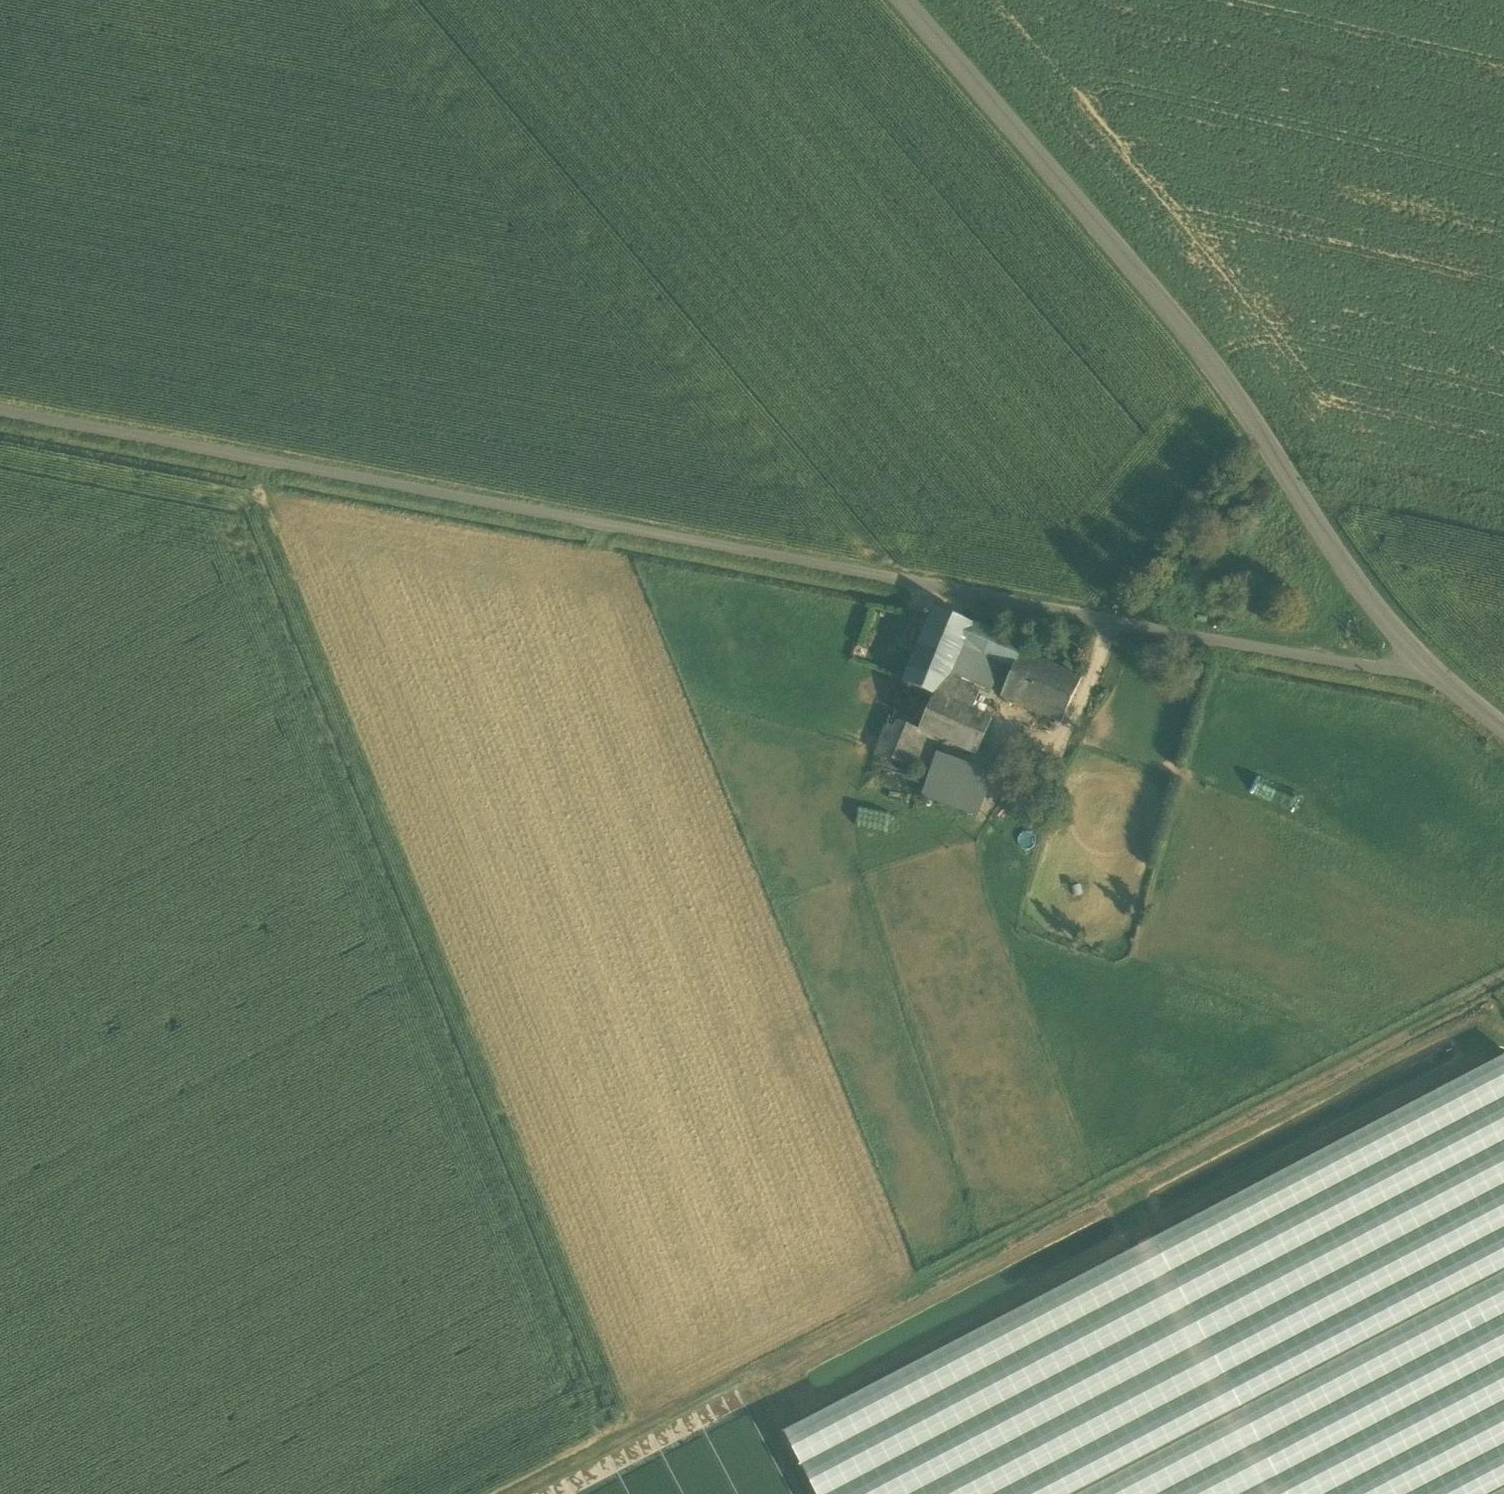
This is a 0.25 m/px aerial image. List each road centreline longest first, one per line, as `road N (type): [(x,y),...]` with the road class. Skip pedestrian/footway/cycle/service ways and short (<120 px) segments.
road 1 (unclassified): [(0,409),(1422,681)]
road 2 (residential): [(907,0),(1172,312),(1422,681)]

